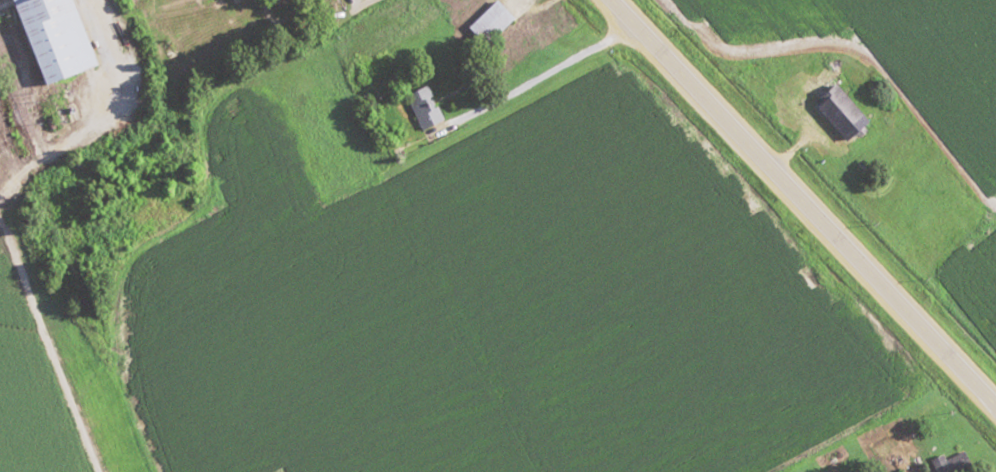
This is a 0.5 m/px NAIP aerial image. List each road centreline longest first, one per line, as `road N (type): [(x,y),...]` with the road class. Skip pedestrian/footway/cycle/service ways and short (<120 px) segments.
road 1 (trunk): [(608,0),(995,410)]
road 2 (track): [(91,0),(129,103),(152,117),(184,111),(376,0)]
road 3 (residential): [(0,235),(96,471)]
road 4 (residential): [(636,31),(444,126)]
road 5 (residential): [(0,180),(126,94)]

